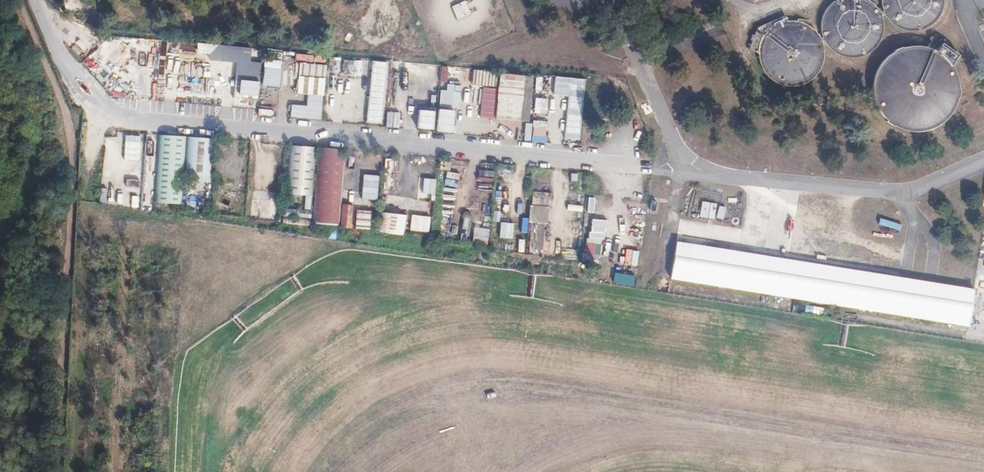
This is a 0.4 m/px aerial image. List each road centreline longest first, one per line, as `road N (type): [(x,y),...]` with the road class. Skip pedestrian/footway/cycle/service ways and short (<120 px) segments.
road 1 (unclassified): [(38,0),(81,87),(133,121),(659,168),(680,157)]

